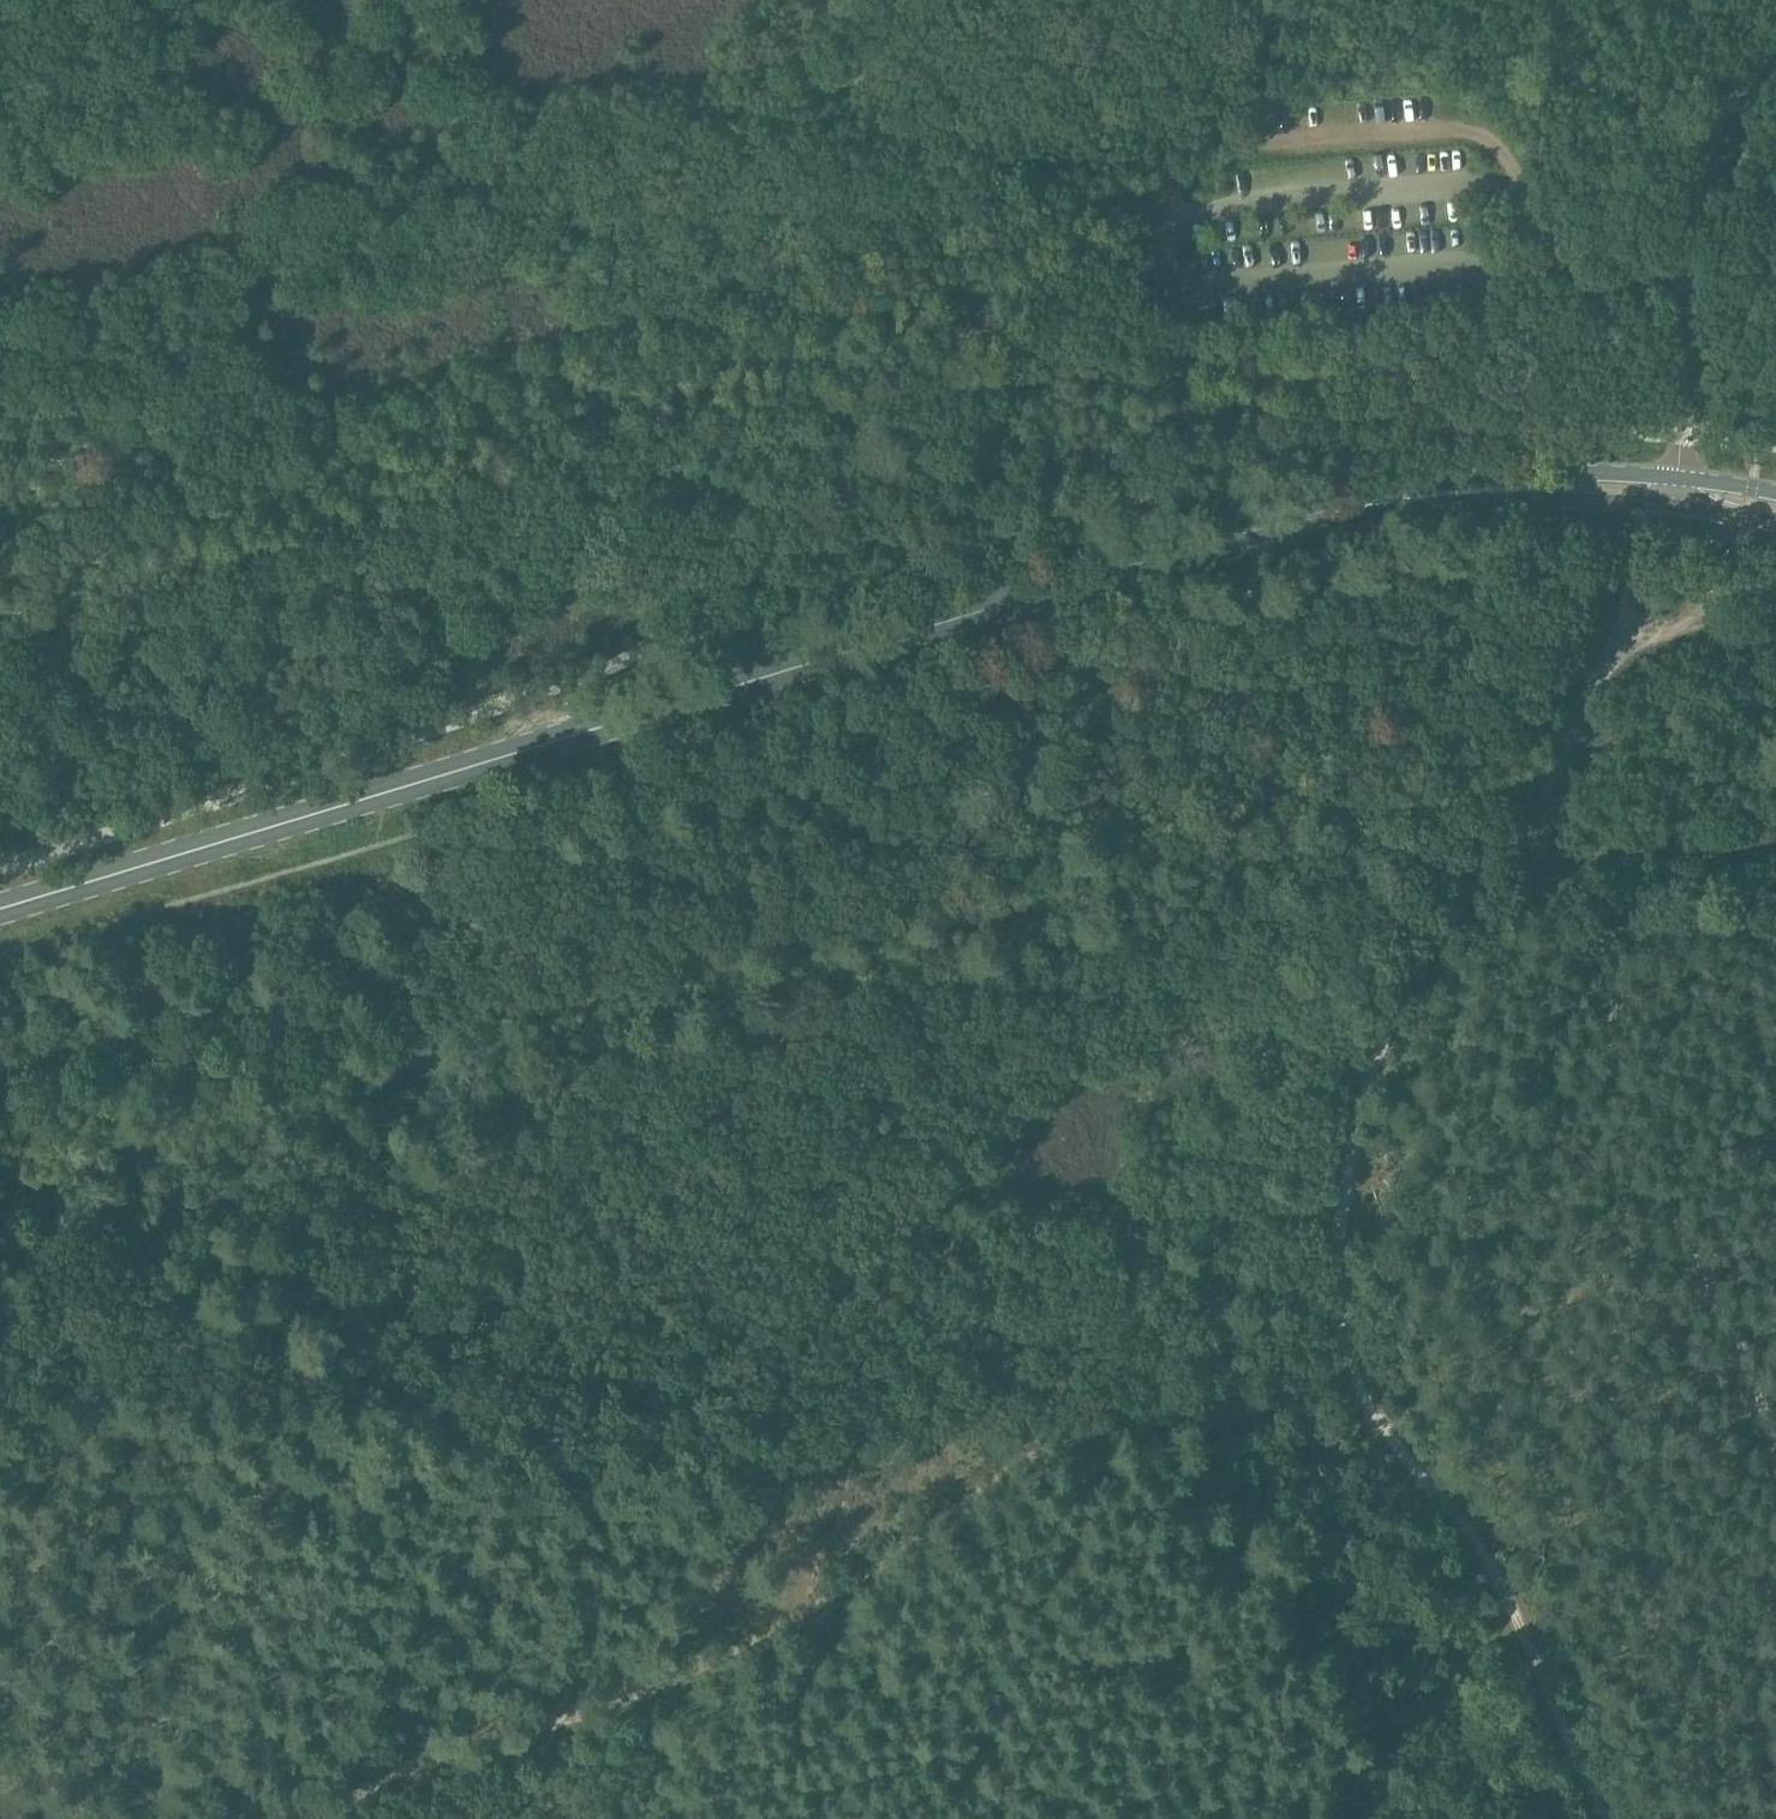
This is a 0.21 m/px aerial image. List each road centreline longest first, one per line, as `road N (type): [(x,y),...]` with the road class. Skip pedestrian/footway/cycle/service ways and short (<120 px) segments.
road 1 (secondary): [(0,911),(1329,509),(1455,488),(1680,492)]

